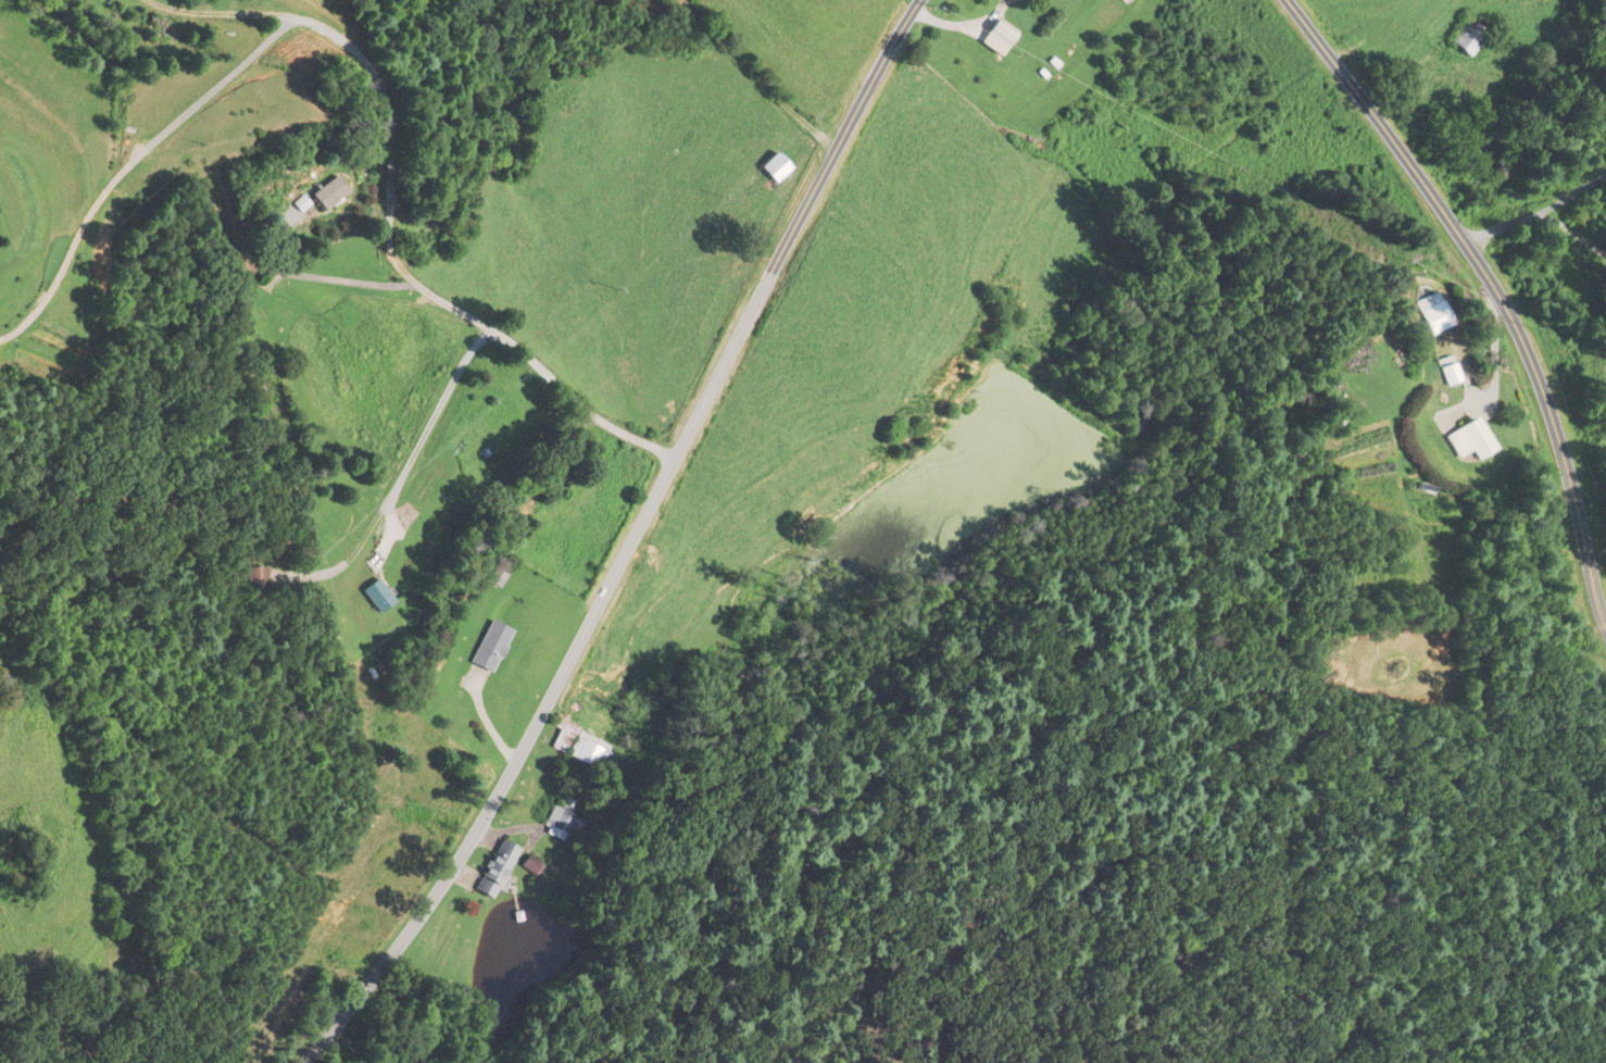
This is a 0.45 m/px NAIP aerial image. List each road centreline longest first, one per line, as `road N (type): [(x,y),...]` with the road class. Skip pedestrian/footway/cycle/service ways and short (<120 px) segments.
road 1 (tertiary): [(301,1062),(475,829),(705,397)]
road 2 (residential): [(672,459),(594,416),(397,263),(388,237),(384,95),(346,37),(284,11),(178,0)]
road 3 (residential): [(1284,0),(1503,303),(1561,453),(1605,629)]
road 4 (tertiary): [(918,0),(705,397)]

